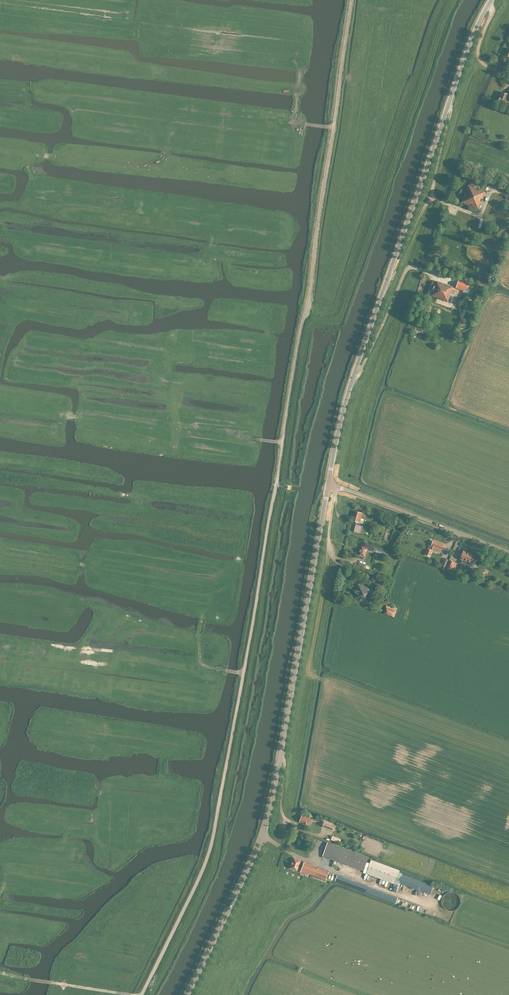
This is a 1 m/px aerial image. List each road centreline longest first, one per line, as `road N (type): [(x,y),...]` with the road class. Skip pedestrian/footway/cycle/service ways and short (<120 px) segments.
road 1 (track): [(142,994),(212,842),(307,299)]
road 2 (unclassified): [(188,994),(262,836),(328,483)]
road 3 (unclassified): [(328,483),(352,381),(491,0)]
road 4 (unclassified): [(307,299),(351,0)]
road 5 (unclassified): [(508,551),(328,483)]
road 6 (track): [(134,994),(0,972)]

